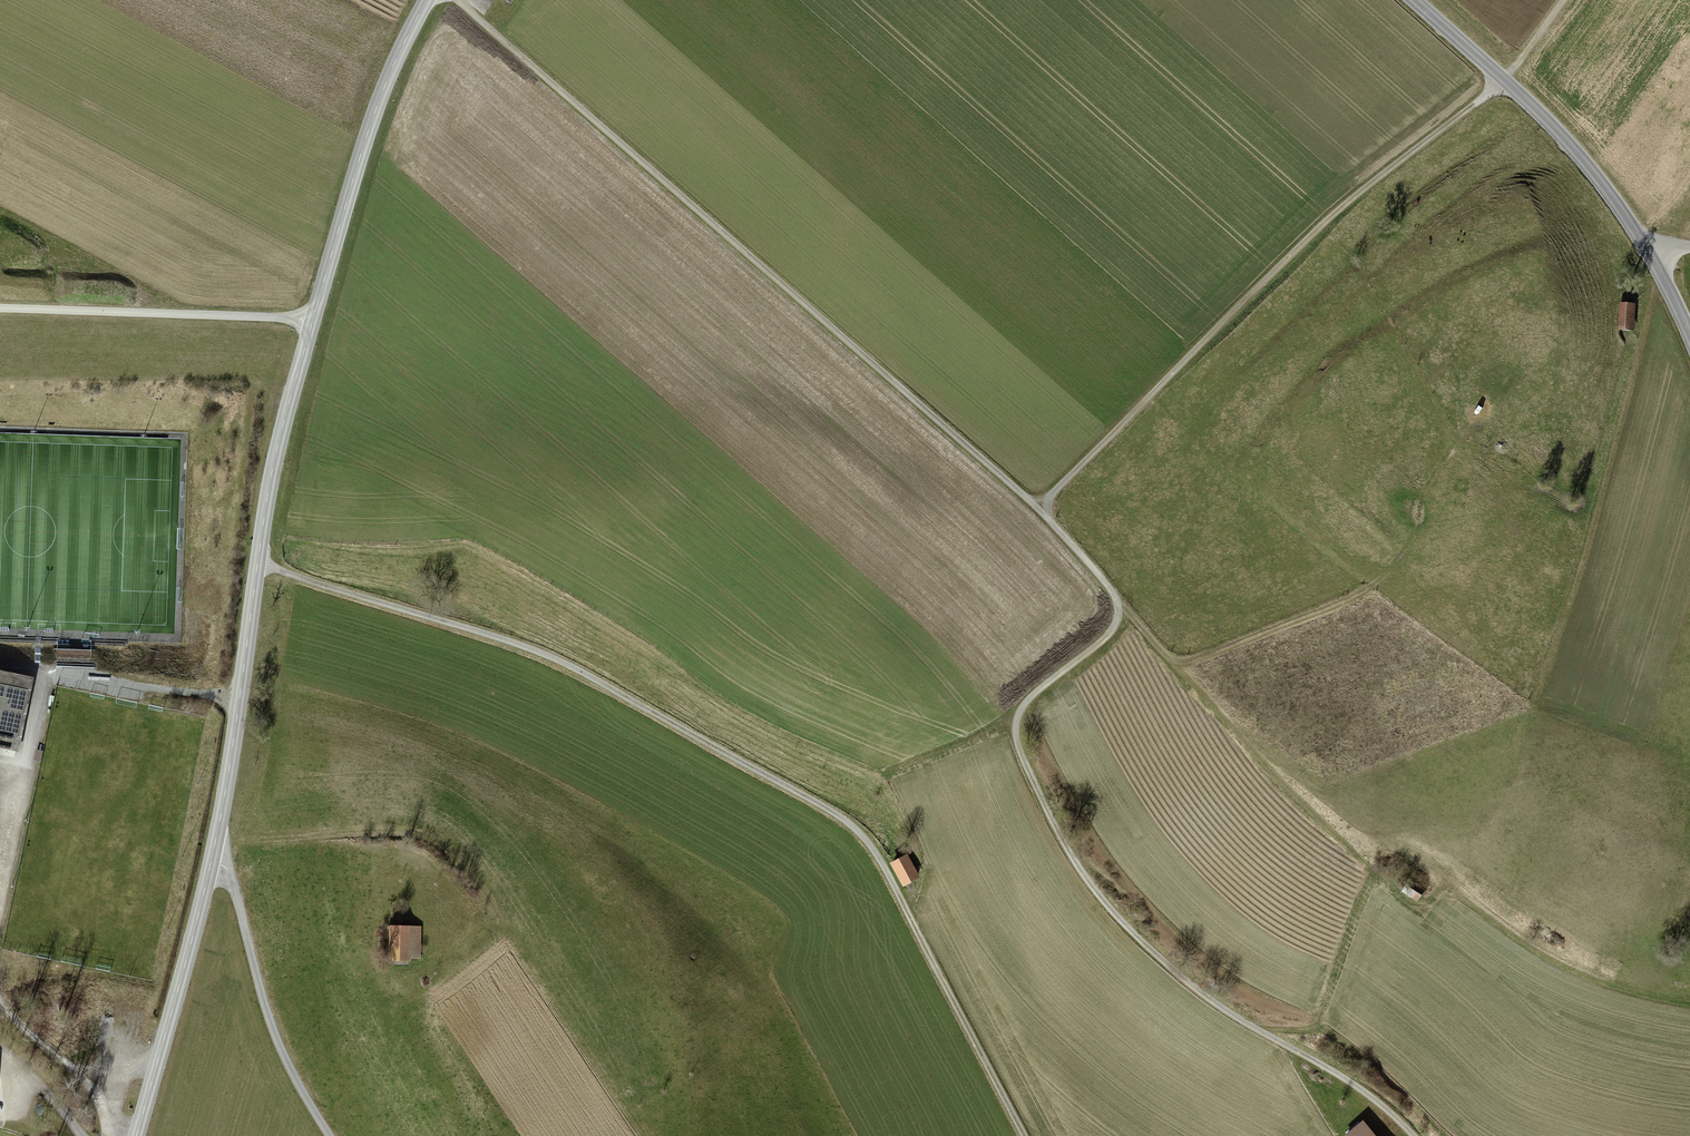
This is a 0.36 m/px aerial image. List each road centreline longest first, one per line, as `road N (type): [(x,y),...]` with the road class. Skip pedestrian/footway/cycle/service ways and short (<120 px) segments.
road 1 (track): [(1411,1135),(1360,1089),(1204,998),(1147,949),(1076,867),(1012,731),(1022,701),(1112,625),(1116,602),(1042,510),(458,0)]
road 2 (tertiary): [(427,0),(375,111),(278,447),(217,840),(136,1135)]
road 3 (track): [(1021,1135),(875,850),(845,820),(569,667),(257,564)]
road 4 (track): [(1504,79),(1323,223),(1042,510)]
road 5 (track): [(1659,263),(1579,571),(1528,710)]
road 6 (unclassified): [(1689,324),(1599,172),(1418,0)]
road 7 (track): [(1116,602),(1164,654),(1182,662),(1349,597),(1406,544)]
road 8 (track): [(217,840),(274,1039),(330,1135)]
road 9 (track): [(217,840),(398,831)]

